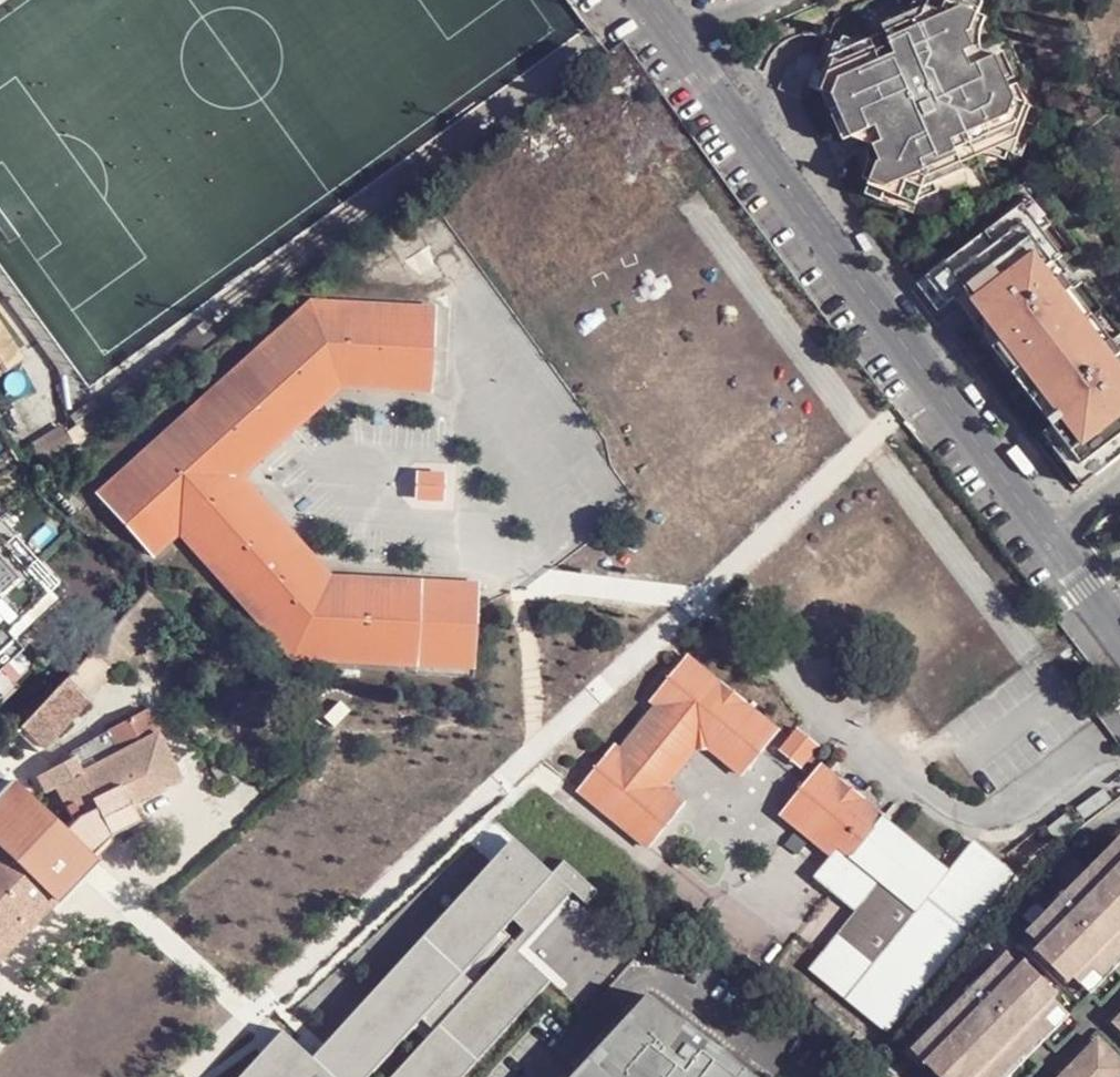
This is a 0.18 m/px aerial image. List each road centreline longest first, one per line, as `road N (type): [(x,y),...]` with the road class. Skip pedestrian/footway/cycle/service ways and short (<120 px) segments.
road 1 (residential): [(1119,635),(674,46)]

